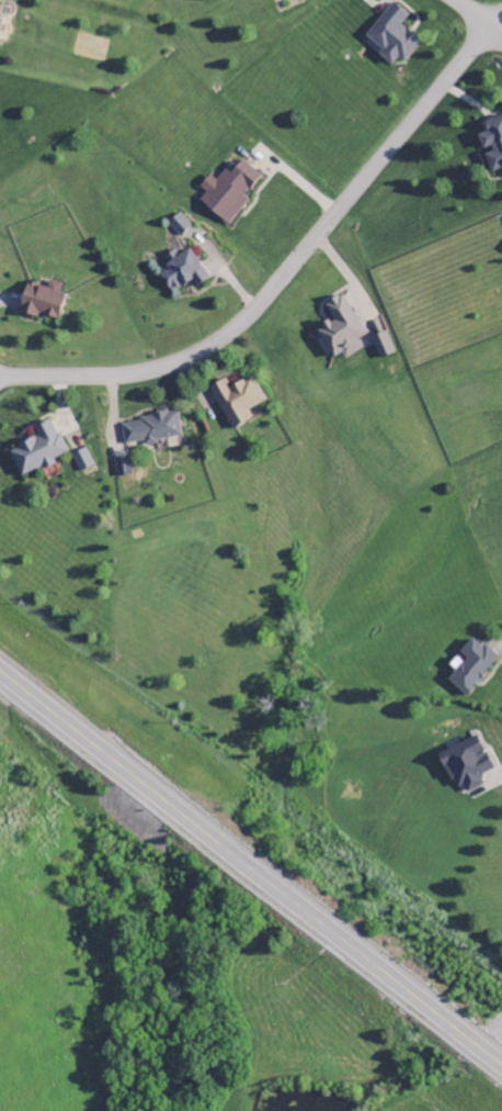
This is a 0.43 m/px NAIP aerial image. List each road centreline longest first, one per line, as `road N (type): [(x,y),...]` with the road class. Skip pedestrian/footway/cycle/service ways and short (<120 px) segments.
road 1 (residential): [(501,26),(236,335),(151,377),(0,383)]
road 2 (trunk): [(0,671),(501,1064)]

